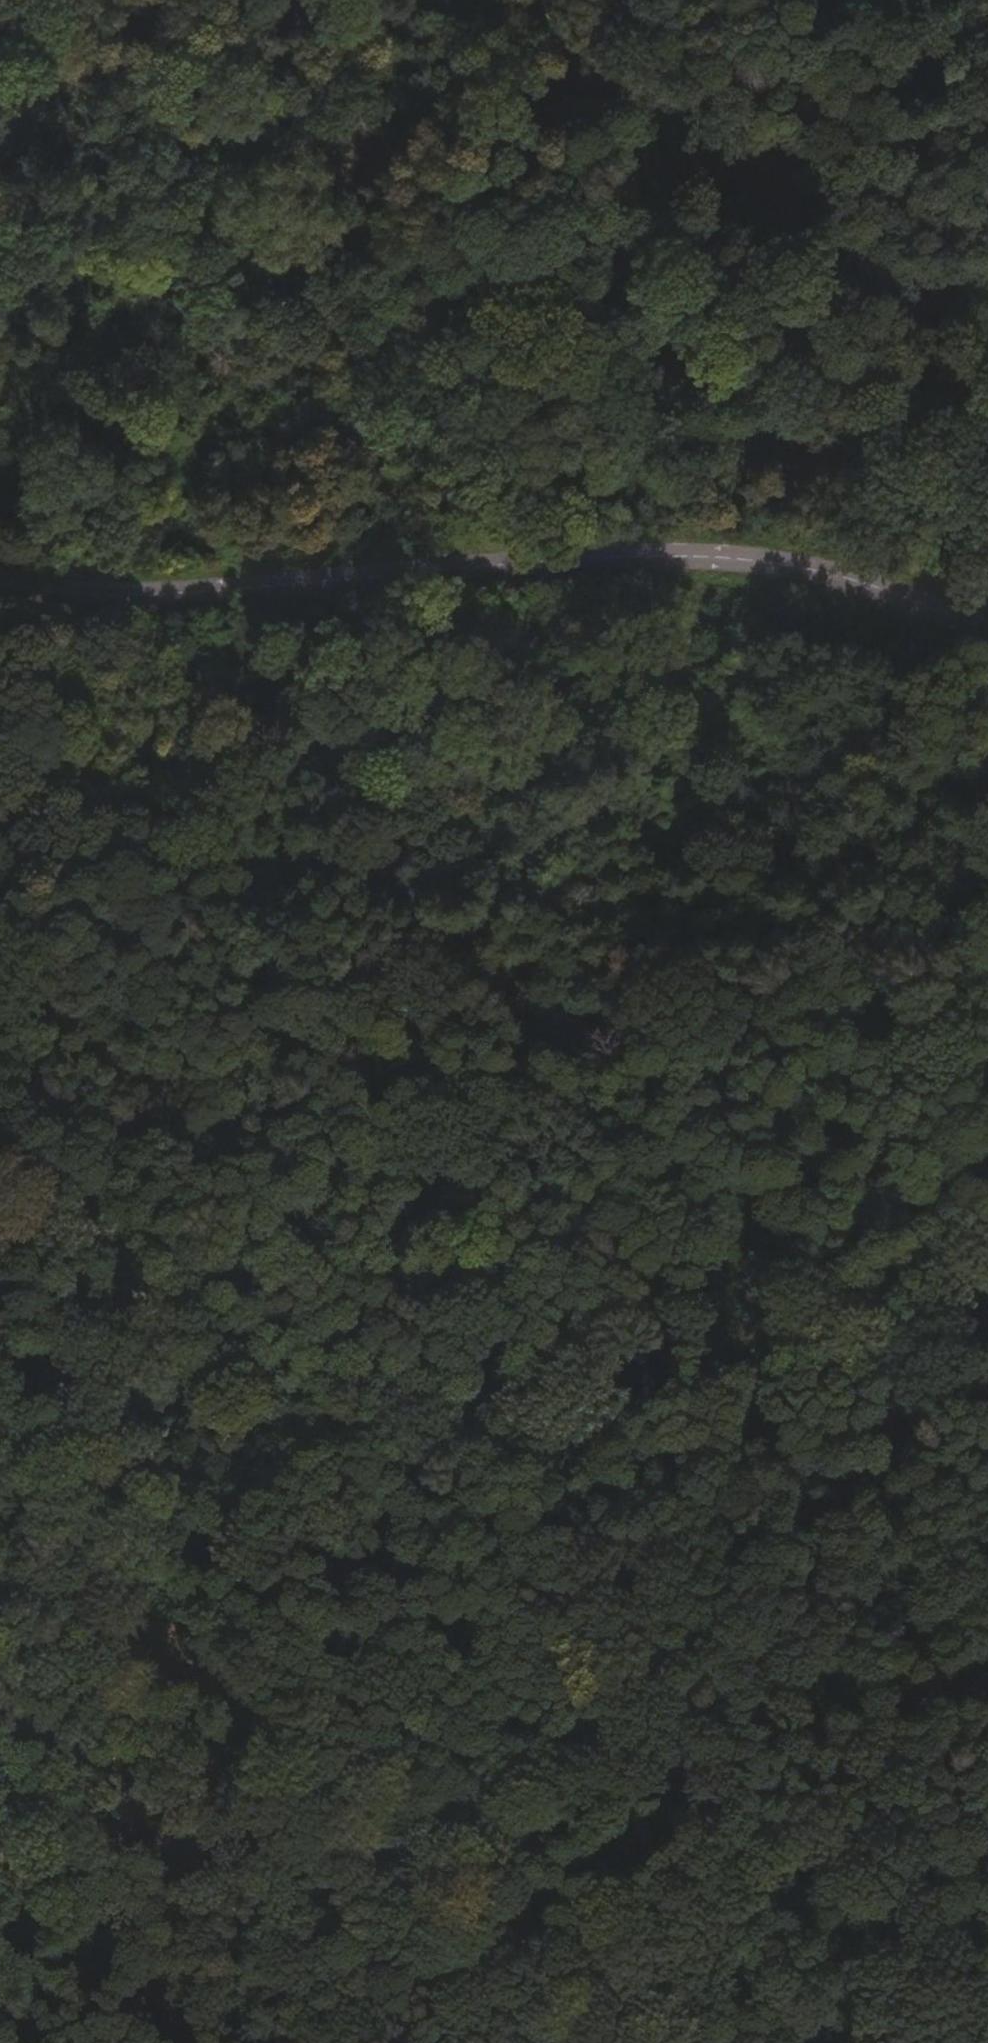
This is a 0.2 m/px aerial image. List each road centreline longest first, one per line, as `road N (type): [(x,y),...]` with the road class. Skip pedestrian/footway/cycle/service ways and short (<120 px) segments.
road 1 (tertiary): [(987,635),(810,570),(718,558),(610,559),(82,599),(0,584)]
road 2 (track): [(0,1613),(642,2042)]

